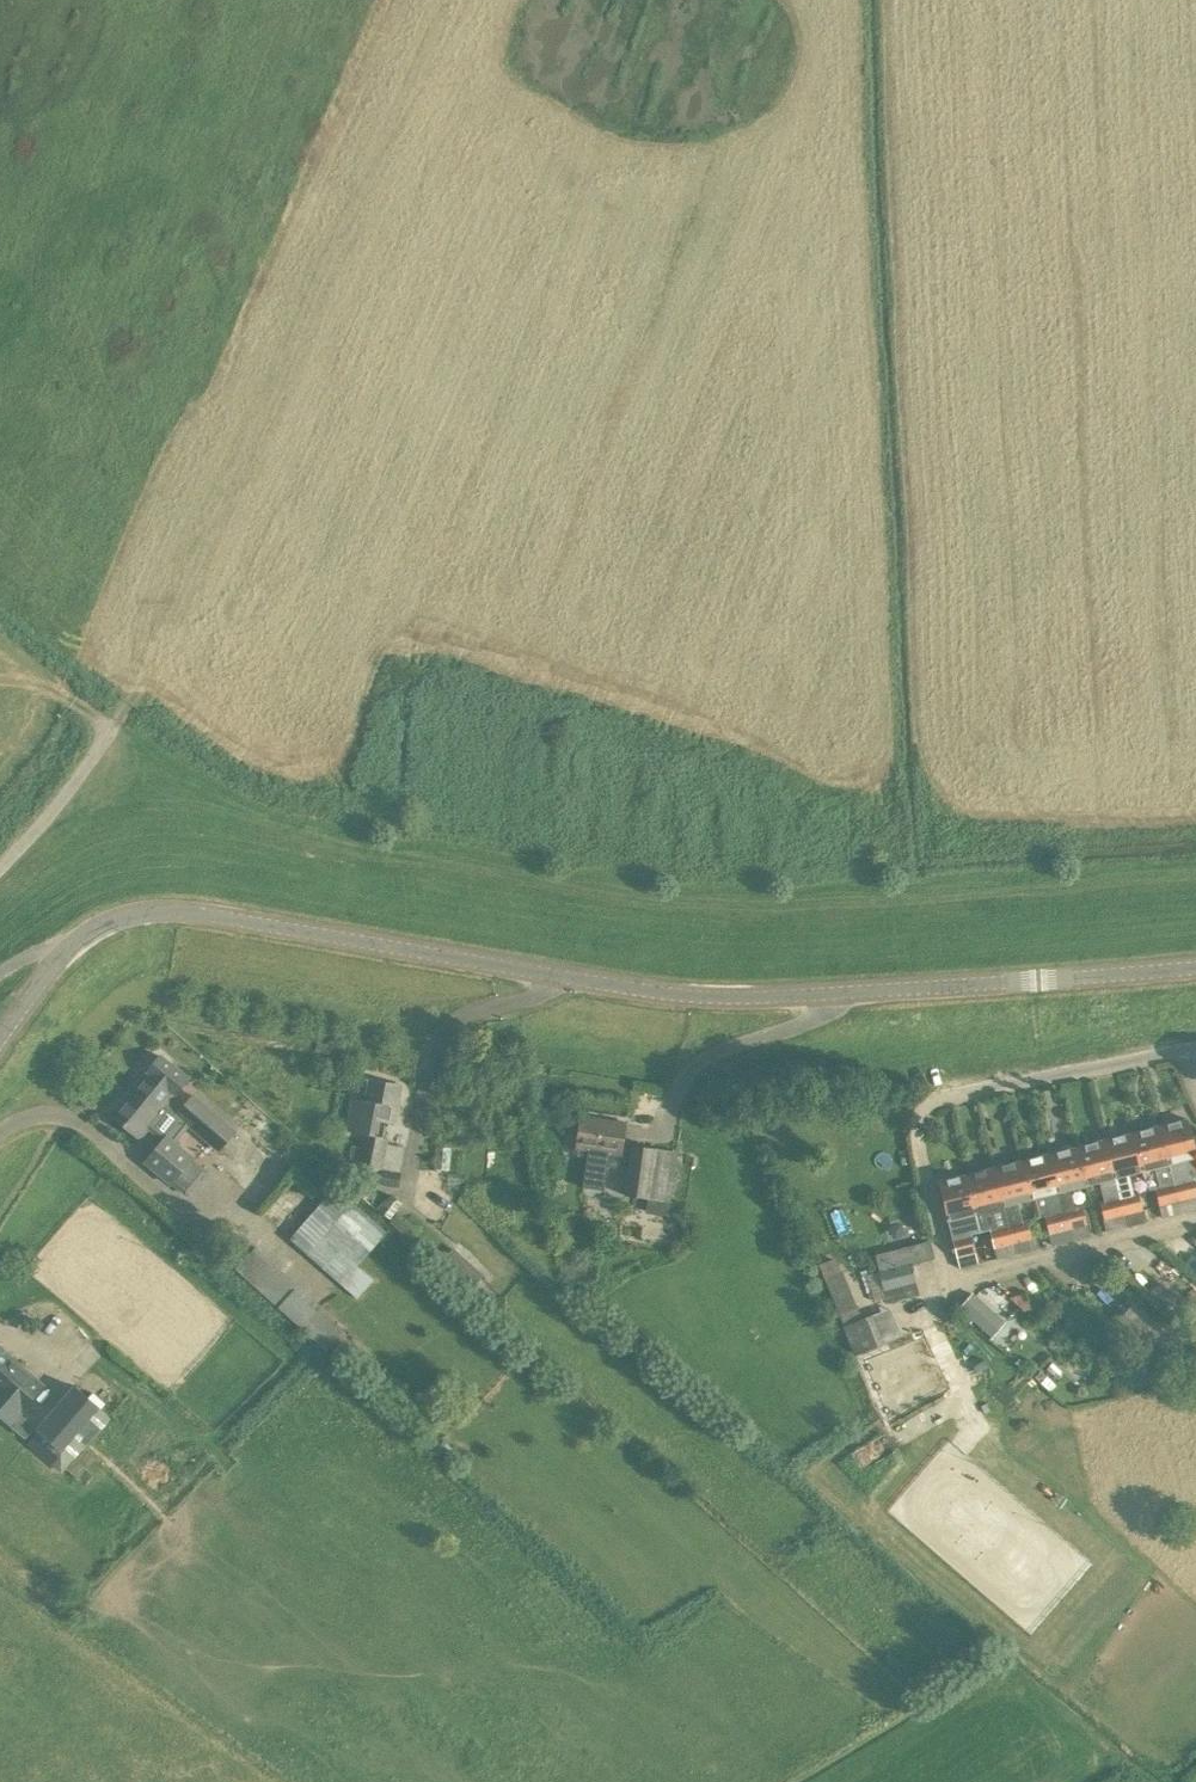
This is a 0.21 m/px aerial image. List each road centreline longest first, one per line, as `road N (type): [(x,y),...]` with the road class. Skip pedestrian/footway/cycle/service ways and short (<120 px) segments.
road 1 (unclassified): [(0,1042),(71,940),(103,916),(162,905),(548,974),(715,994),(1195,963)]
road 2 (track): [(444,0),(145,688),(0,869)]
road 3 (residential): [(1195,1221),(952,1280),(918,1131),(925,1110),(942,1099)]
road 4 (residential): [(942,1099),(1195,1050)]
road 5 (track): [(0,686),(74,708),(109,732)]

